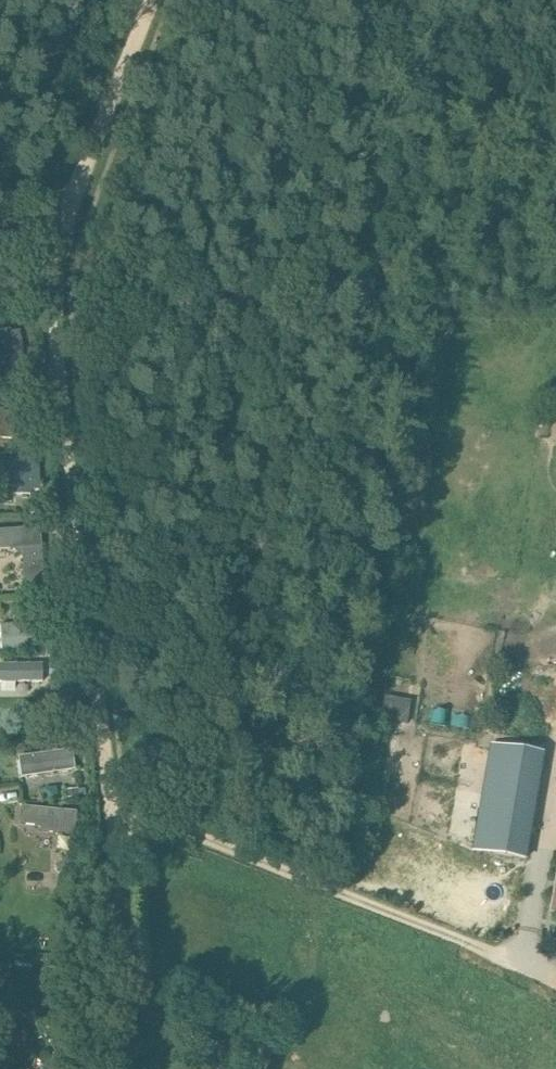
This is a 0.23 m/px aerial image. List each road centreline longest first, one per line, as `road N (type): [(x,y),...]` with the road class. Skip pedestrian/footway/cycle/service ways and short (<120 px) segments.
road 1 (track): [(112,1068),(43,329),(48,230)]
road 2 (track): [(555,982),(114,805)]
road 3 (track): [(138,0),(48,230)]

